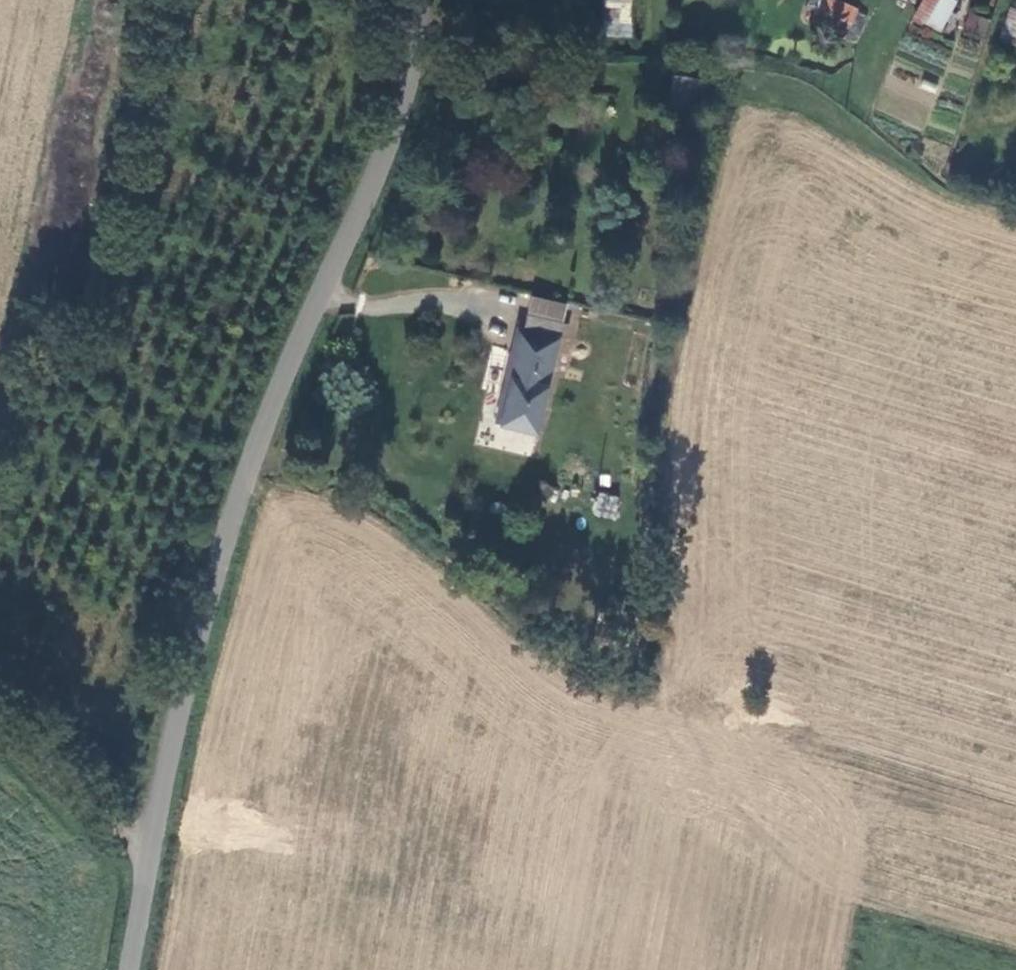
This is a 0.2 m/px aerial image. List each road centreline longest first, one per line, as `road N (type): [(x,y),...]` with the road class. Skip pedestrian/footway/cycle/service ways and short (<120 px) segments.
road 1 (tertiary): [(414,0),(409,75),(385,151),(290,356),(210,582),(127,969)]
road 2 (track): [(154,825),(0,698)]

